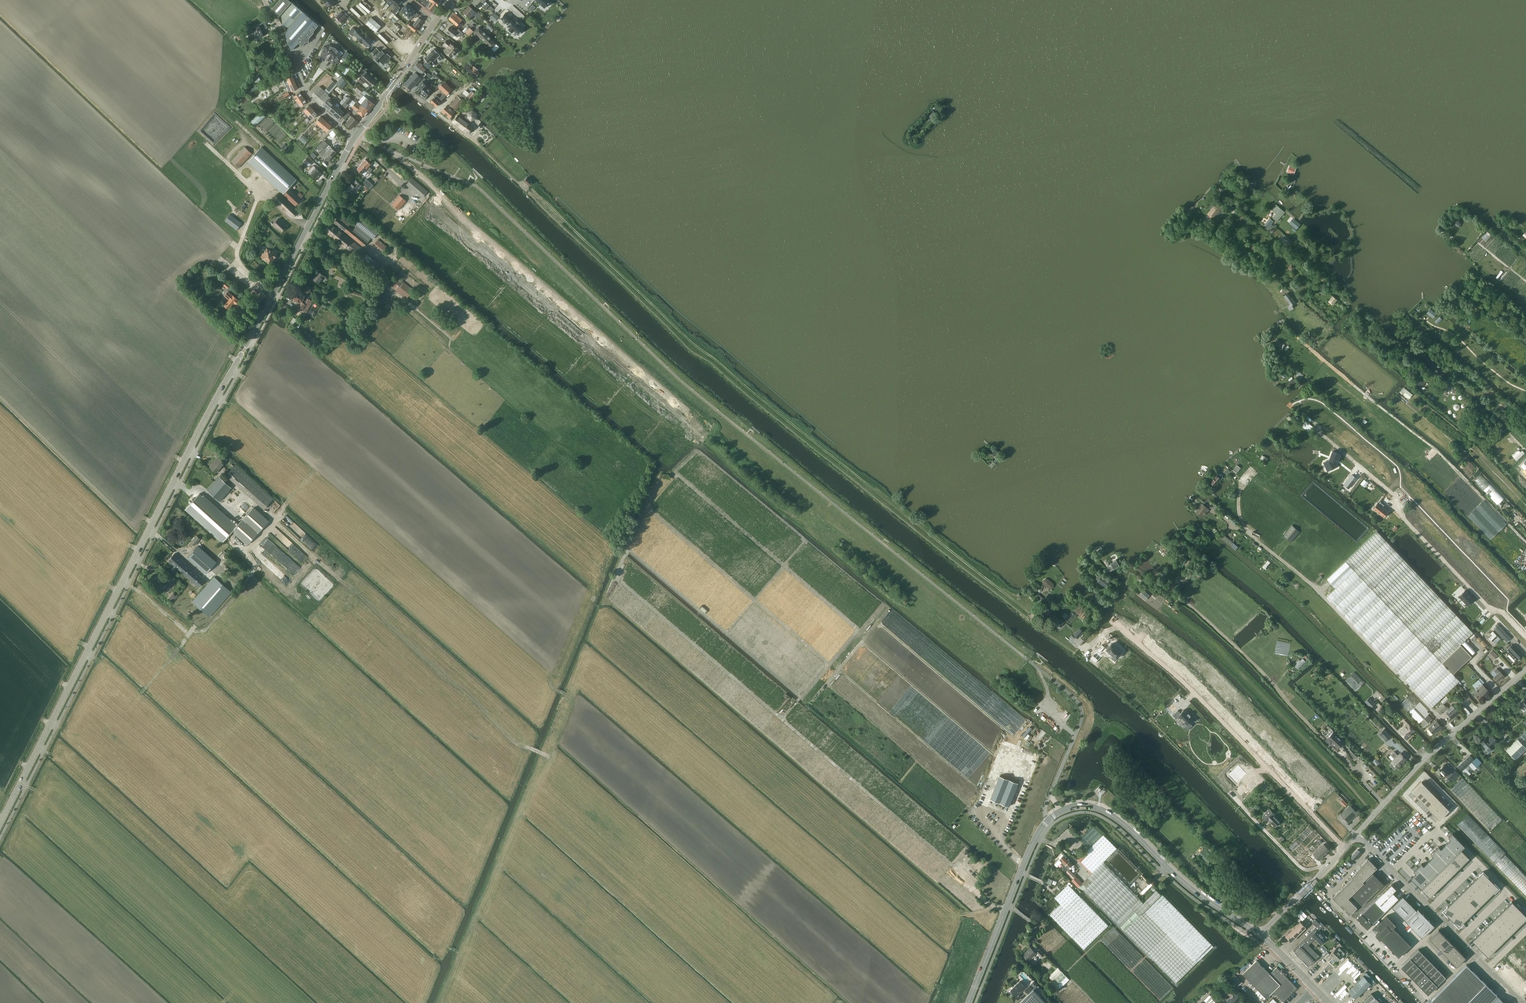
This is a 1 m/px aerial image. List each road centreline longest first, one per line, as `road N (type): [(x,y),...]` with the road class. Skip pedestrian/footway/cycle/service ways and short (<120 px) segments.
road 1 (tertiary): [(0,823),(356,136)]
road 2 (track): [(531,195),(695,346),(1022,607)]
road 3 (residential): [(1344,848),(1191,686),(1120,626),(1090,648),(1072,641)]
road 4 (track): [(274,521),(512,739),(550,757)]
road 5 (track): [(1373,816),(1263,694),(1159,600)]
road 6 (track): [(1525,636),(1401,516),(1393,494),(1317,431)]
road 7 (secondary): [(1260,934),(1193,890),(1106,811),(1075,807),(1049,820)]
road 8 (unclassified): [(1523,1002),(1354,837)]
road 9 (track): [(122,581),(189,634),(206,630),(238,593),(254,568),(246,553)]
road 10 (residential): [(1049,820),(1046,807),(1083,713),(1029,660)]
road 11 (secondary): [(1049,820),(975,988)]
road 12 (tertiary): [(264,0),(302,87),(356,136)]
road 13 (track): [(1503,612),(1509,601),(1402,489)]
road 14 (unclassified): [(1417,766),(1525,669)]
road 15 (unclassified): [(1260,934),(1344,848)]

